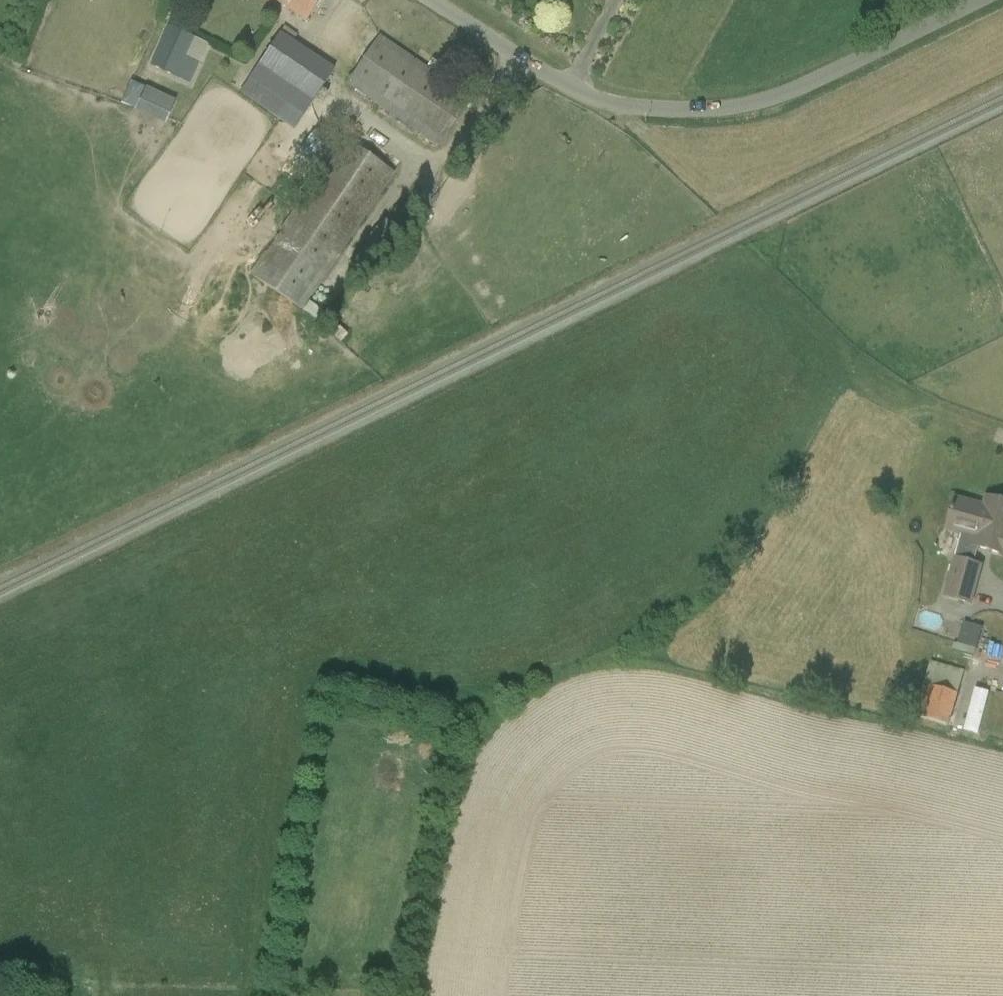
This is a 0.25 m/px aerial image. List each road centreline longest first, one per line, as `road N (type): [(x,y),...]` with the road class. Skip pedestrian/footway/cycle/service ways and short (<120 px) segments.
road 1 (unclassified): [(985,0),(797,88),(740,108),(677,112),(605,103),(546,79),(428,0)]

